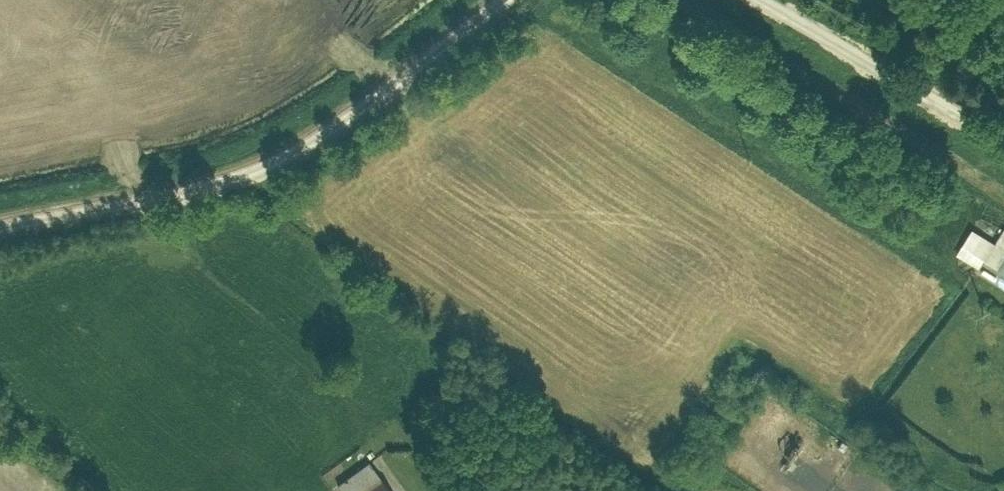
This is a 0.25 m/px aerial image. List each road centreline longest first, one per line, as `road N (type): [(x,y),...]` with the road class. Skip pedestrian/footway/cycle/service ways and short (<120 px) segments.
road 1 (track): [(471,0),(323,124),(250,165),(0,224)]
road 2 (track): [(762,0),(1003,142)]

